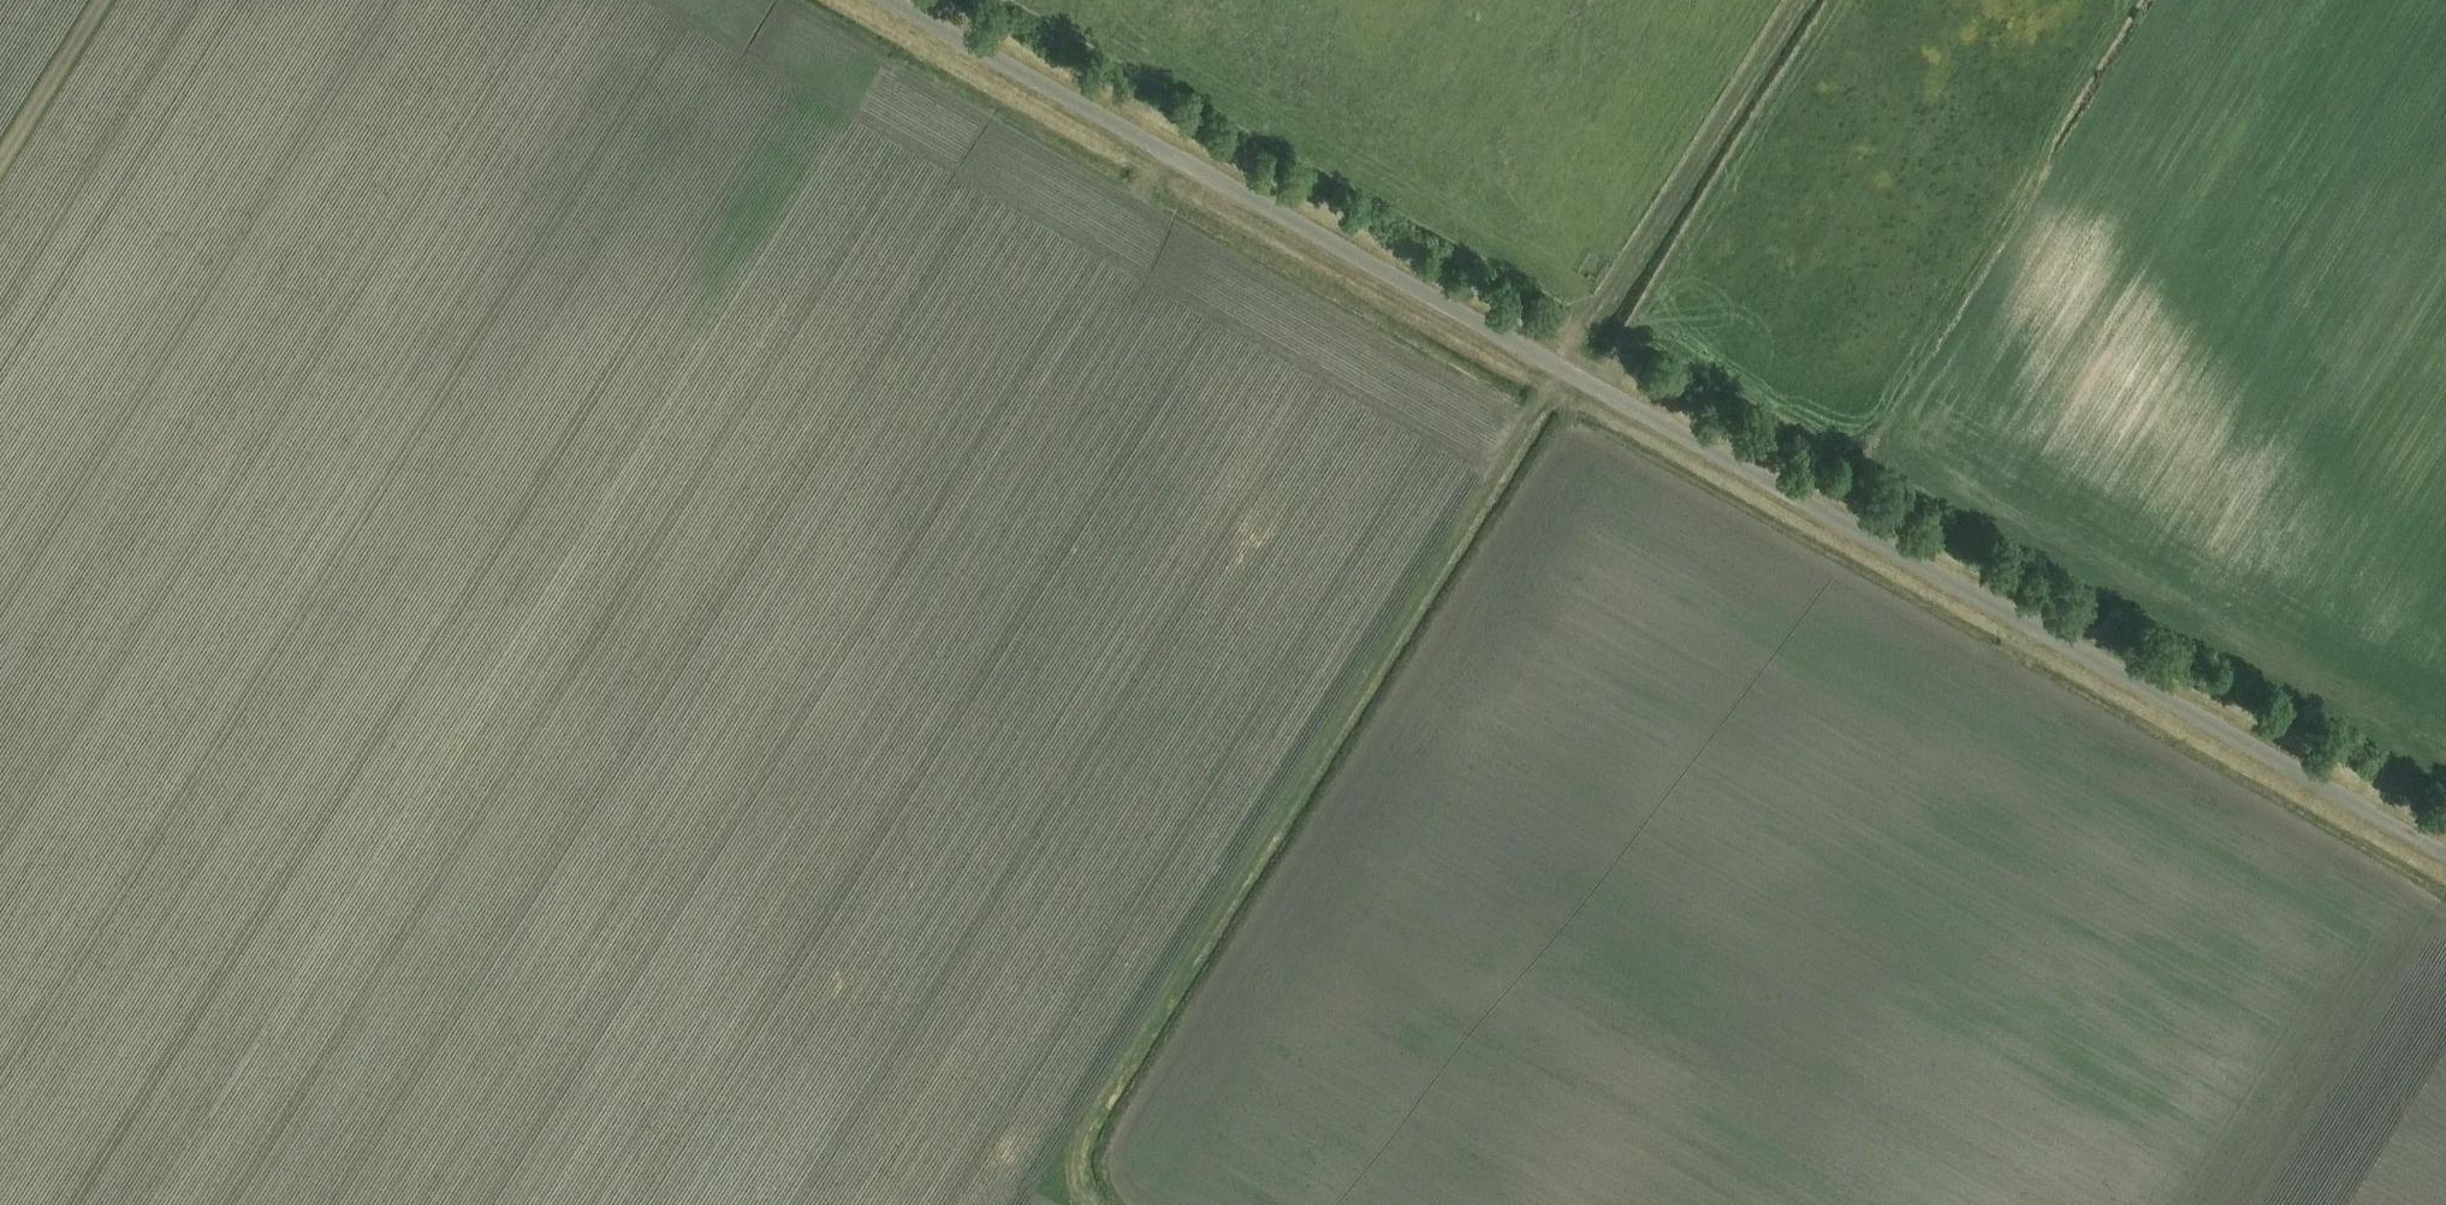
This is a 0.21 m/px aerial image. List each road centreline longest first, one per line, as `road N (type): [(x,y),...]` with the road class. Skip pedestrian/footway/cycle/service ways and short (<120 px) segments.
road 1 (unclassified): [(2445,855),(887,0)]

